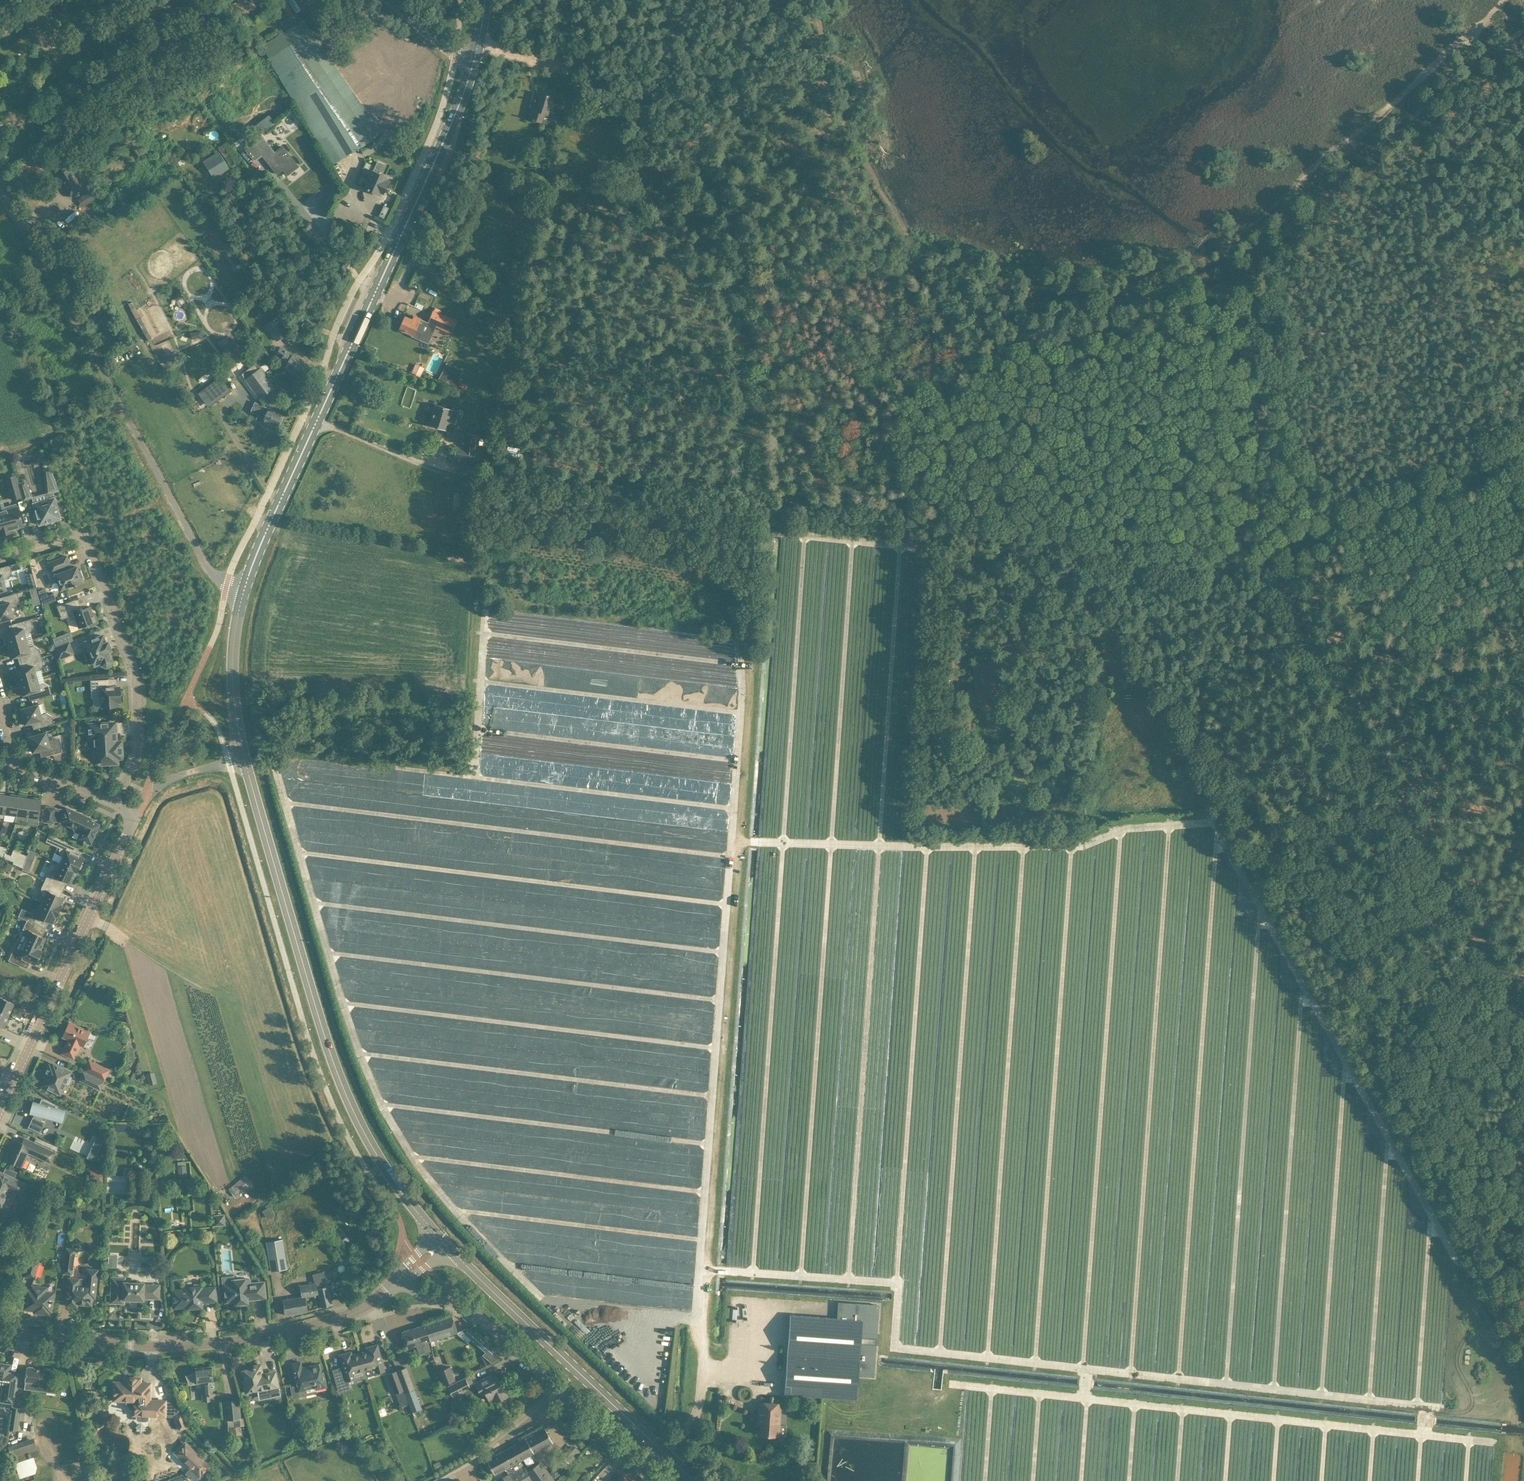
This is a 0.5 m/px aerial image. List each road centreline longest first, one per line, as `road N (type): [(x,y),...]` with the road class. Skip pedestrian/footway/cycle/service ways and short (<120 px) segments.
road 1 (track): [(704,1357),(750,705),(742,264)]
road 2 (secondary): [(442,1242),(390,1183),(361,1134),(326,1047),(237,721),(240,595)]
road 3 (secondary): [(240,595),(460,105),(477,51)]
road 4 (track): [(1262,555),(1523,1027)]
road 5 (unclassified): [(240,595),(211,571),(0,204)]
road 6 (tertiary): [(0,1330),(150,1347),(246,1339),(331,1321),(401,1279)]
road 7 (track): [(742,264),(732,232),(642,101),(535,58),(477,51)]
road 8 (track): [(1523,38),(1248,267)]
road 9 (residential): [(0,1108),(136,819)]
road 10 (track): [(748,488),(1055,533)]
road 11 (residential): [(640,1471),(473,1312),(401,1279)]
road 12 (secondary): [(664,1452),(442,1242)]
road 13 (track): [(1248,267),(1262,555)]
road 14 (track): [(1262,555),(1523,447)]
road 15 (residential): [(116,805),(137,753),(135,676),(81,537)]
road 16 (track): [(1055,533),(1262,555)]
road 17 (track): [(742,264),(914,258)]
road 18 (track): [(1055,533),(1083,561),(1133,653)]
road 19 (track): [(0,451),(121,406)]
road 20 (track): [(1424,848),(1523,770)]

